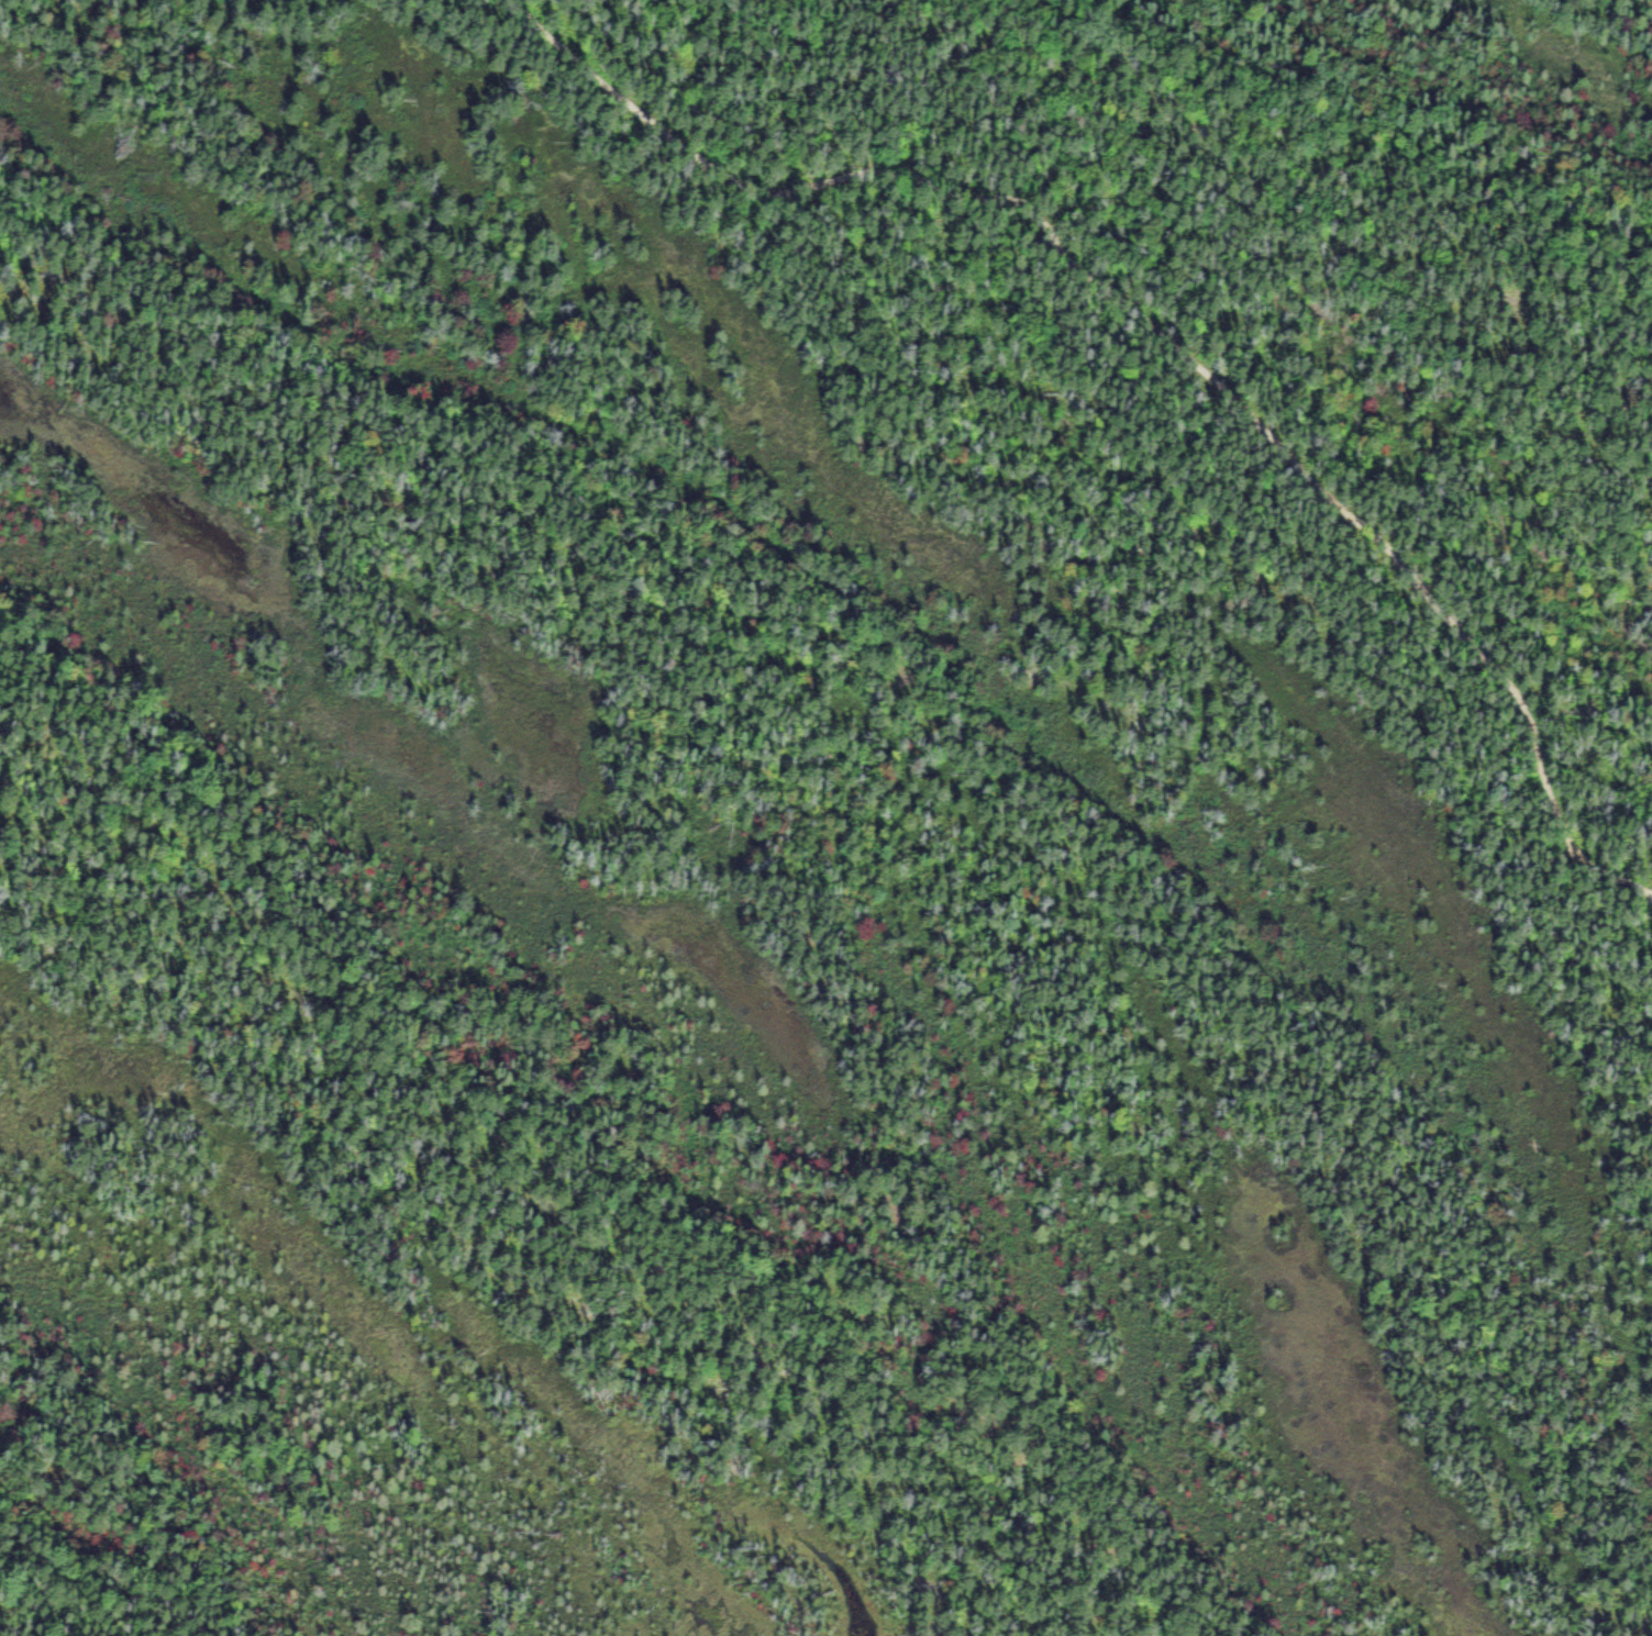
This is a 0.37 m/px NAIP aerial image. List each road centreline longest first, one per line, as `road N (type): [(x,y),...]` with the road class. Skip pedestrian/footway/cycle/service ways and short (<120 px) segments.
road 1 (track): [(1651,908),(1572,842),(1520,677),(1288,444),(1075,268),(1027,199),(878,175),(789,191),(695,153),(503,0)]

